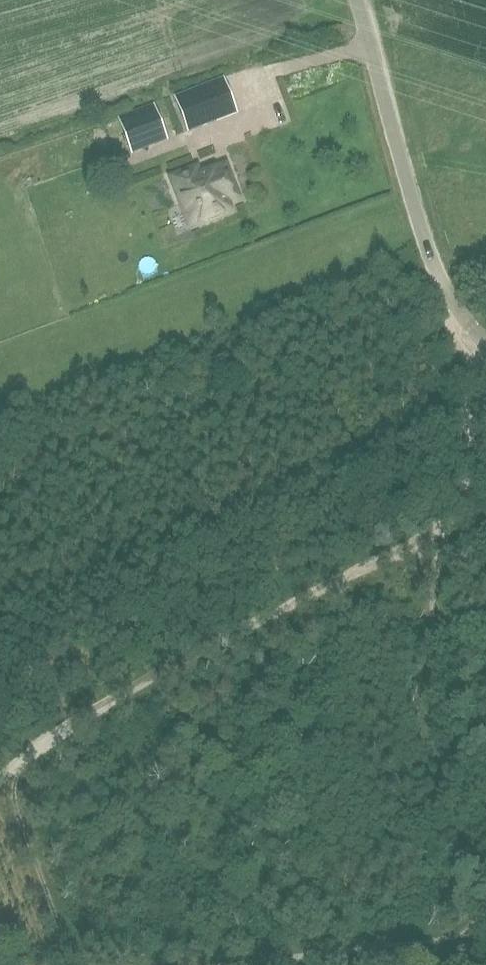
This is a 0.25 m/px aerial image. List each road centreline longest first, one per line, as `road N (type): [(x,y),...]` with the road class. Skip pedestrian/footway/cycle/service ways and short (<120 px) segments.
road 1 (track): [(0,780),(95,709),(453,520)]
road 2 (track): [(453,520),(440,569),(433,676),(440,740),(484,820),(480,933)]
road 3 (residential): [(485,344),(437,274),(358,0)]
road 4 (track): [(480,933),(221,964)]
road 5 (track): [(72,964),(6,776)]
road 6 (track): [(453,520),(475,388),(485,367)]

